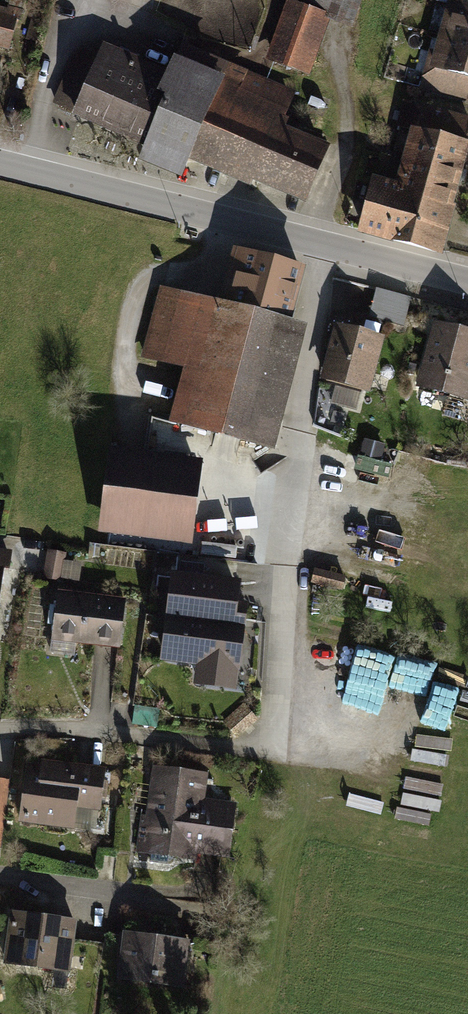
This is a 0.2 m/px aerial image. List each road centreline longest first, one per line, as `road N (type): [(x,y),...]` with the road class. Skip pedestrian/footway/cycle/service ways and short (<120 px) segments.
road 1 (residential): [(467,282),(0,163)]

